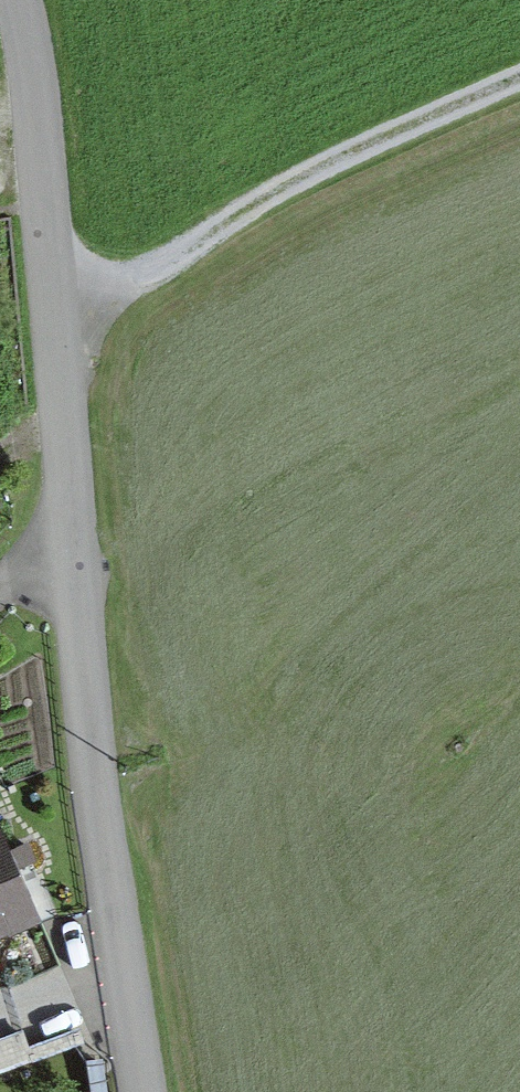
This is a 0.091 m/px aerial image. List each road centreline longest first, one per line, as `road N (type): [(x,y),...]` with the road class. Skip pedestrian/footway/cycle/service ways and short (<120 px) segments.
road 1 (unclassified): [(151,1091),(81,540),(63,250),(29,0)]
road 2 (track): [(68,334),(159,258),(317,165),(519,70)]

